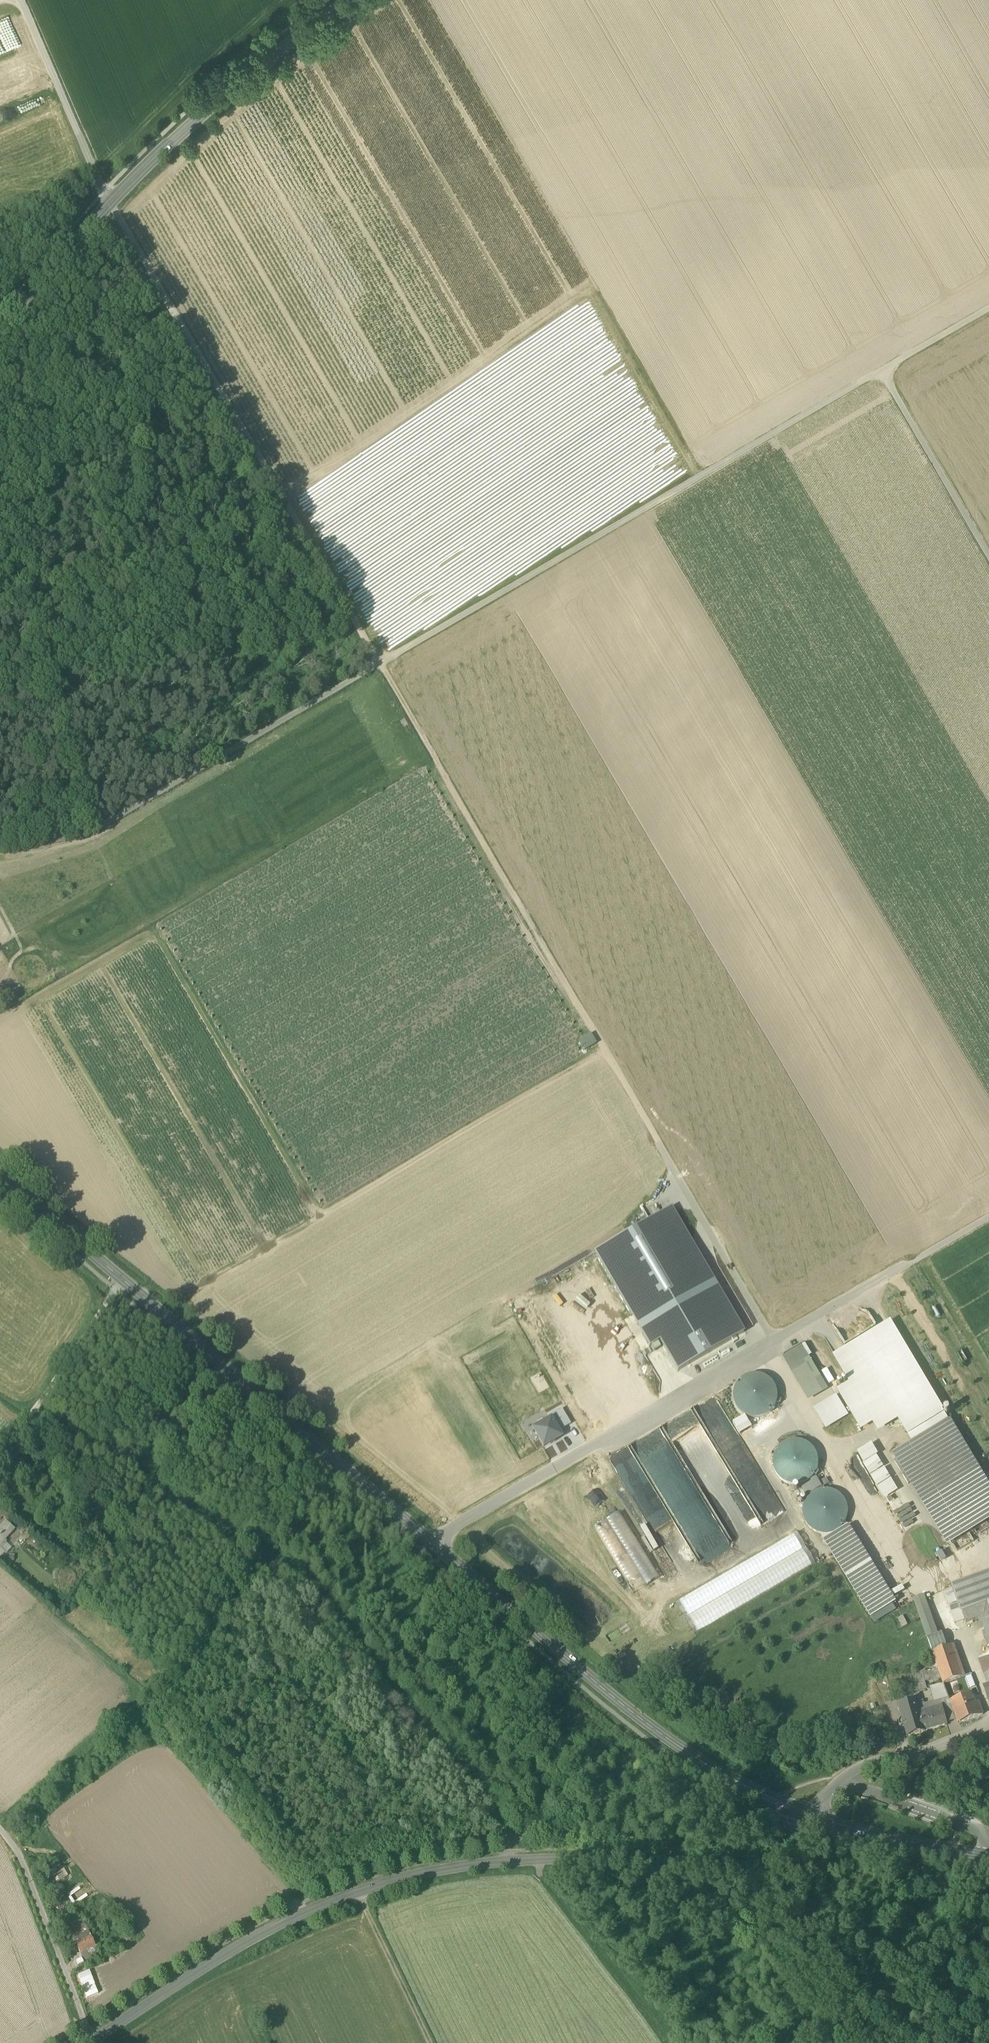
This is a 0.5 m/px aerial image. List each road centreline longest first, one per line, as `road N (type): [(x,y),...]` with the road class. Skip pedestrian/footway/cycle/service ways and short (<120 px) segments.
road 1 (tertiary): [(0,1179),(694,1758),(813,1816)]
road 2 (residential): [(88,2042),(311,1908),(431,1870),(513,1859),(746,1868),(772,1860),(813,1816)]
road 3 (track): [(774,1342),(378,663)]
road 4 (track): [(432,1543),(988,1217)]
road 5 (track): [(378,663),(882,371)]
road 6 (track): [(378,663),(110,202)]
road 7 (secondary): [(0,331),(110,202),(258,70),(353,0)]
road 8 (track): [(0,849),(88,832),(378,663)]
road 9 (track): [(513,1859),(513,1841),(300,1573),(263,1552)]
road 10 (track): [(99,2042),(17,1852),(0,1830)]
road 11 (track): [(21,0),(110,202)]
road 12 (track): [(882,371),(988,556)]
road 13 (track): [(0,1451),(122,1281)]
road 14 (residential): [(813,1816),(843,1780),(871,1765),(988,1724)]
road 15 (tertiary): [(813,1816),(988,1856)]
road 16 (track): [(430,2042),(358,1893)]
road 17 (track): [(988,308),(882,371)]

